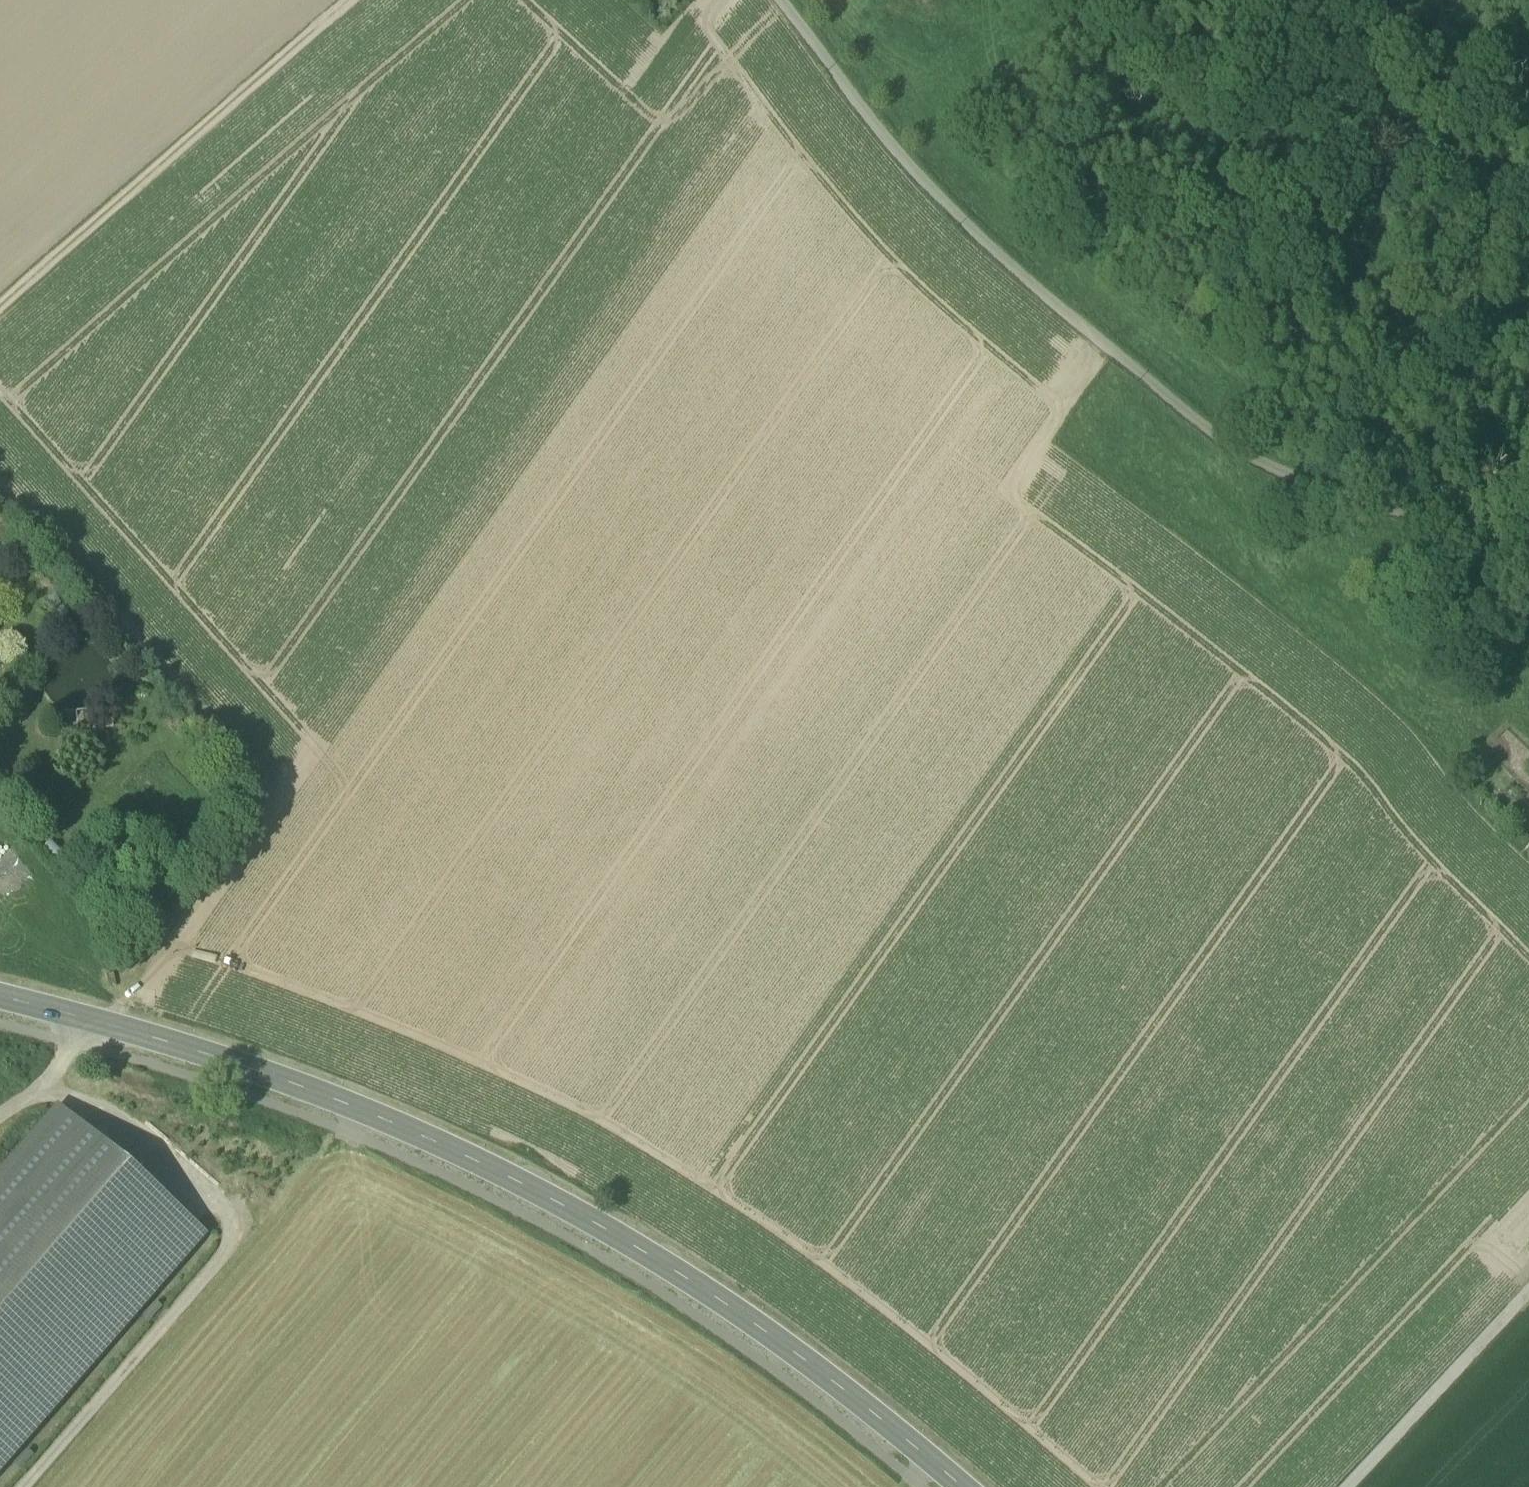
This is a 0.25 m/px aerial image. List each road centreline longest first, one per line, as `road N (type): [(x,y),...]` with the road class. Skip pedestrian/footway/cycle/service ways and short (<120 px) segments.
road 1 (secondary): [(959,1486),(751,1322),(536,1193),(357,1106),(0,1000)]
road 2 (track): [(778,0),(958,220),(1229,447),(1457,532),(1528,578)]
road 3 (track): [(344,0),(0,304)]

